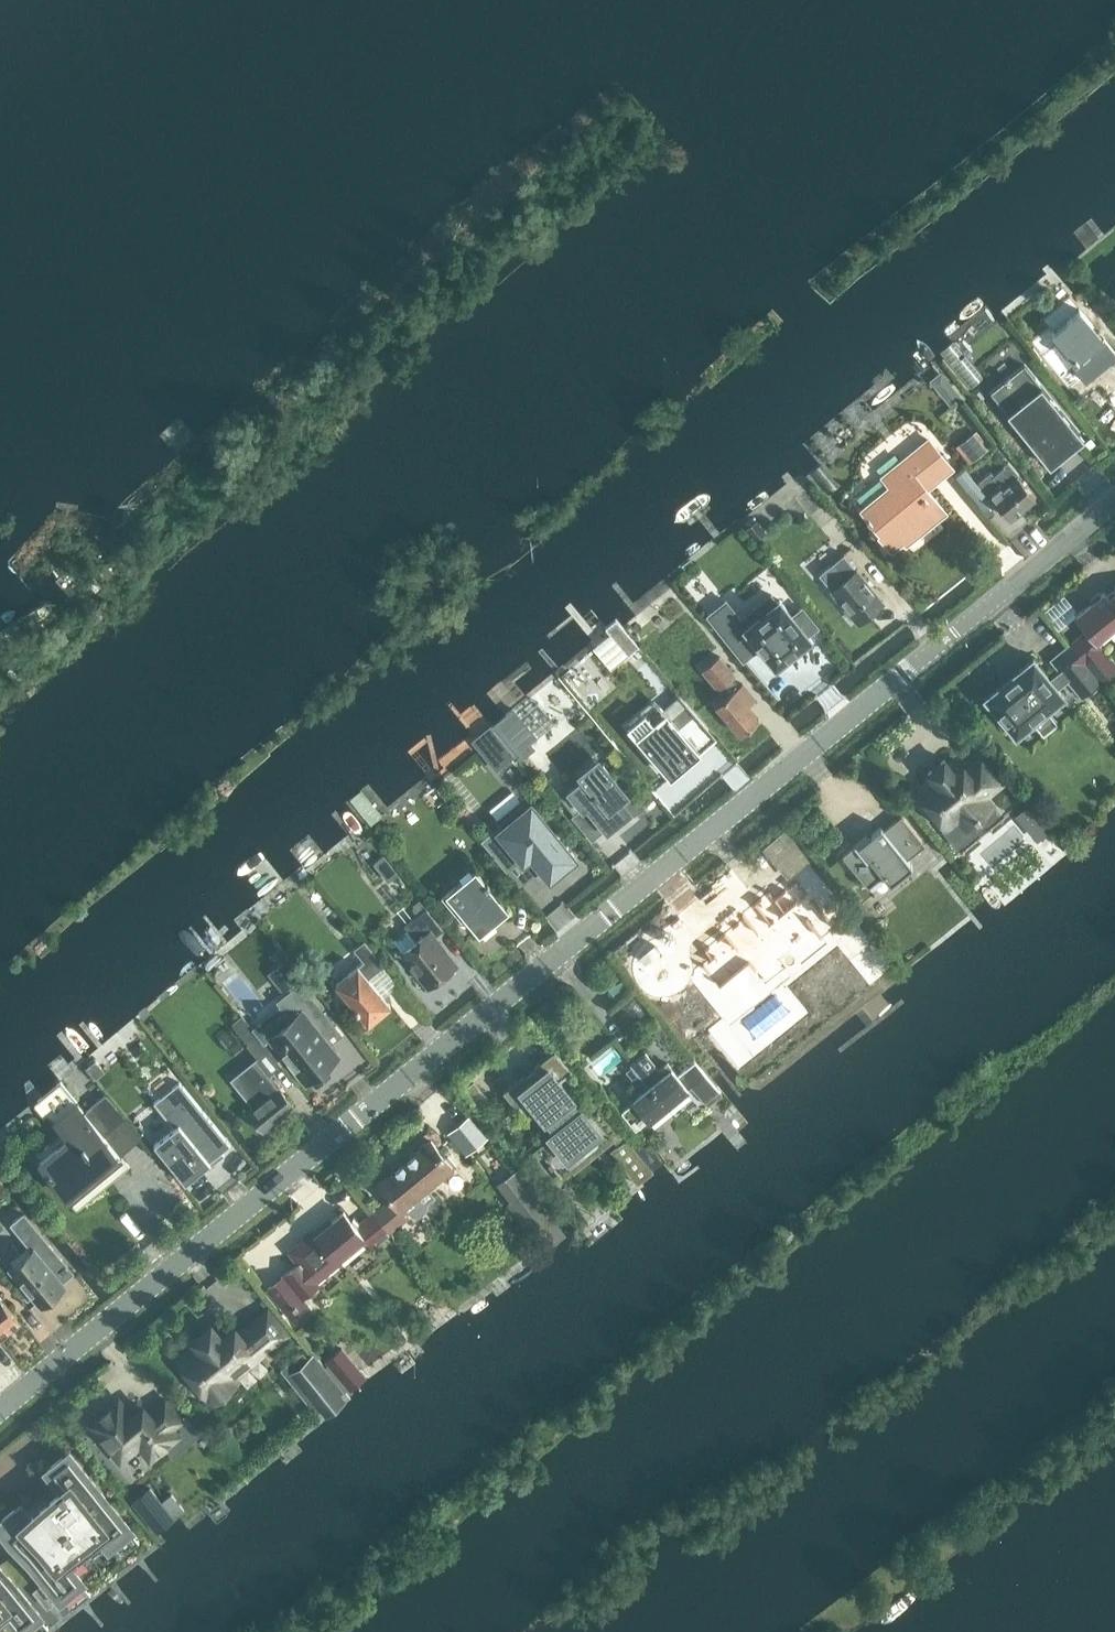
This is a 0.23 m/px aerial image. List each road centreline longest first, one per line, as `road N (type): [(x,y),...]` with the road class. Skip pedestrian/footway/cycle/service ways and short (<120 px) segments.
road 1 (residential): [(0,1411),(1114,501)]

